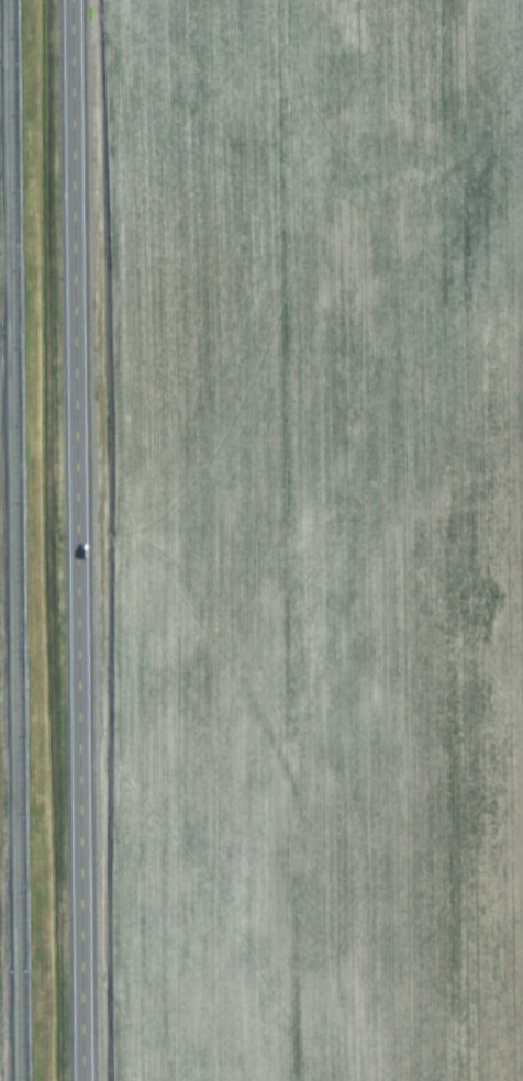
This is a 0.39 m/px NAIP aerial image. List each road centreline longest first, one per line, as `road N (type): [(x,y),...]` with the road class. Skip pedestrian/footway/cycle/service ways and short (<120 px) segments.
road 1 (residential): [(81,1080),(69,0)]
road 2 (track): [(19,1080),(8,0)]

